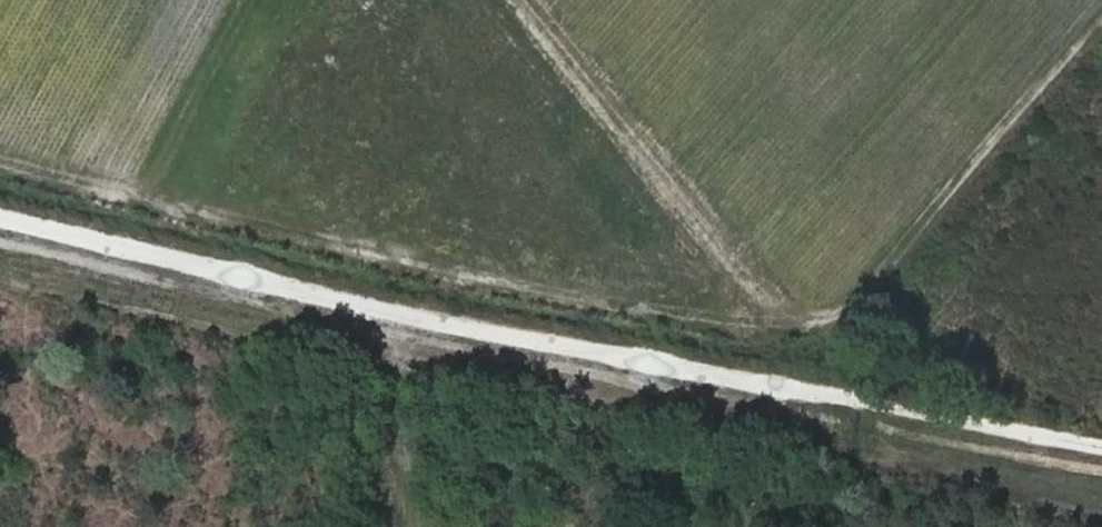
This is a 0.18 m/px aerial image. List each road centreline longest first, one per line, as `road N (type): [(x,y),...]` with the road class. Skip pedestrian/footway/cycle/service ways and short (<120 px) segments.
road 1 (track): [(1101,14),(854,307),(800,328),(599,303),(0,168)]
road 2 (track): [(1101,446),(359,304),(0,216)]
road 3 (track): [(523,0),(781,326)]

